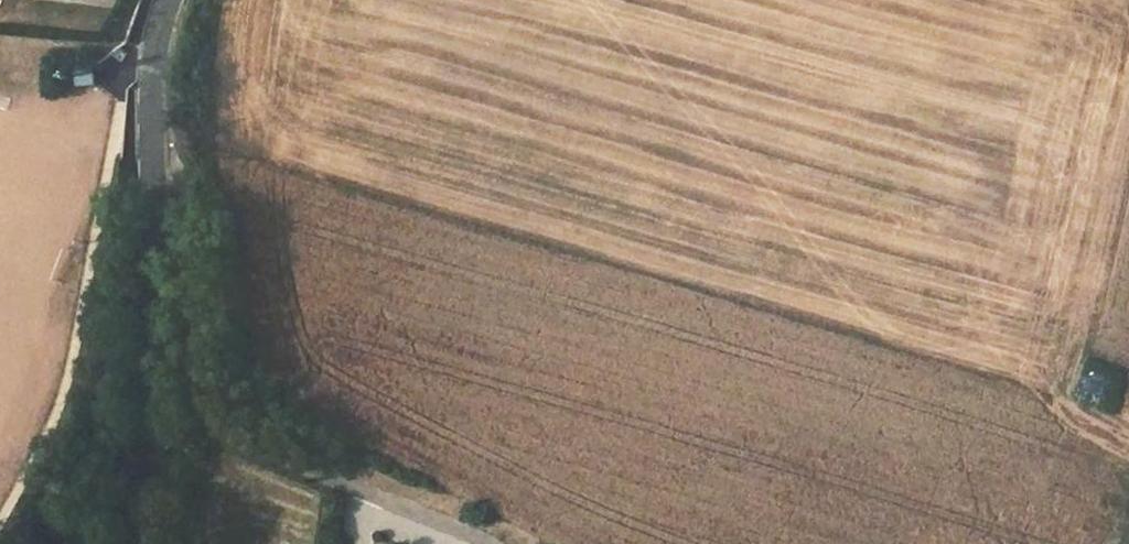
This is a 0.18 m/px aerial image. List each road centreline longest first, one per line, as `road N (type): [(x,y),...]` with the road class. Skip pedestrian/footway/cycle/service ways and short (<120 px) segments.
road 1 (residential): [(139,543),(152,416),(151,60),(166,0)]

